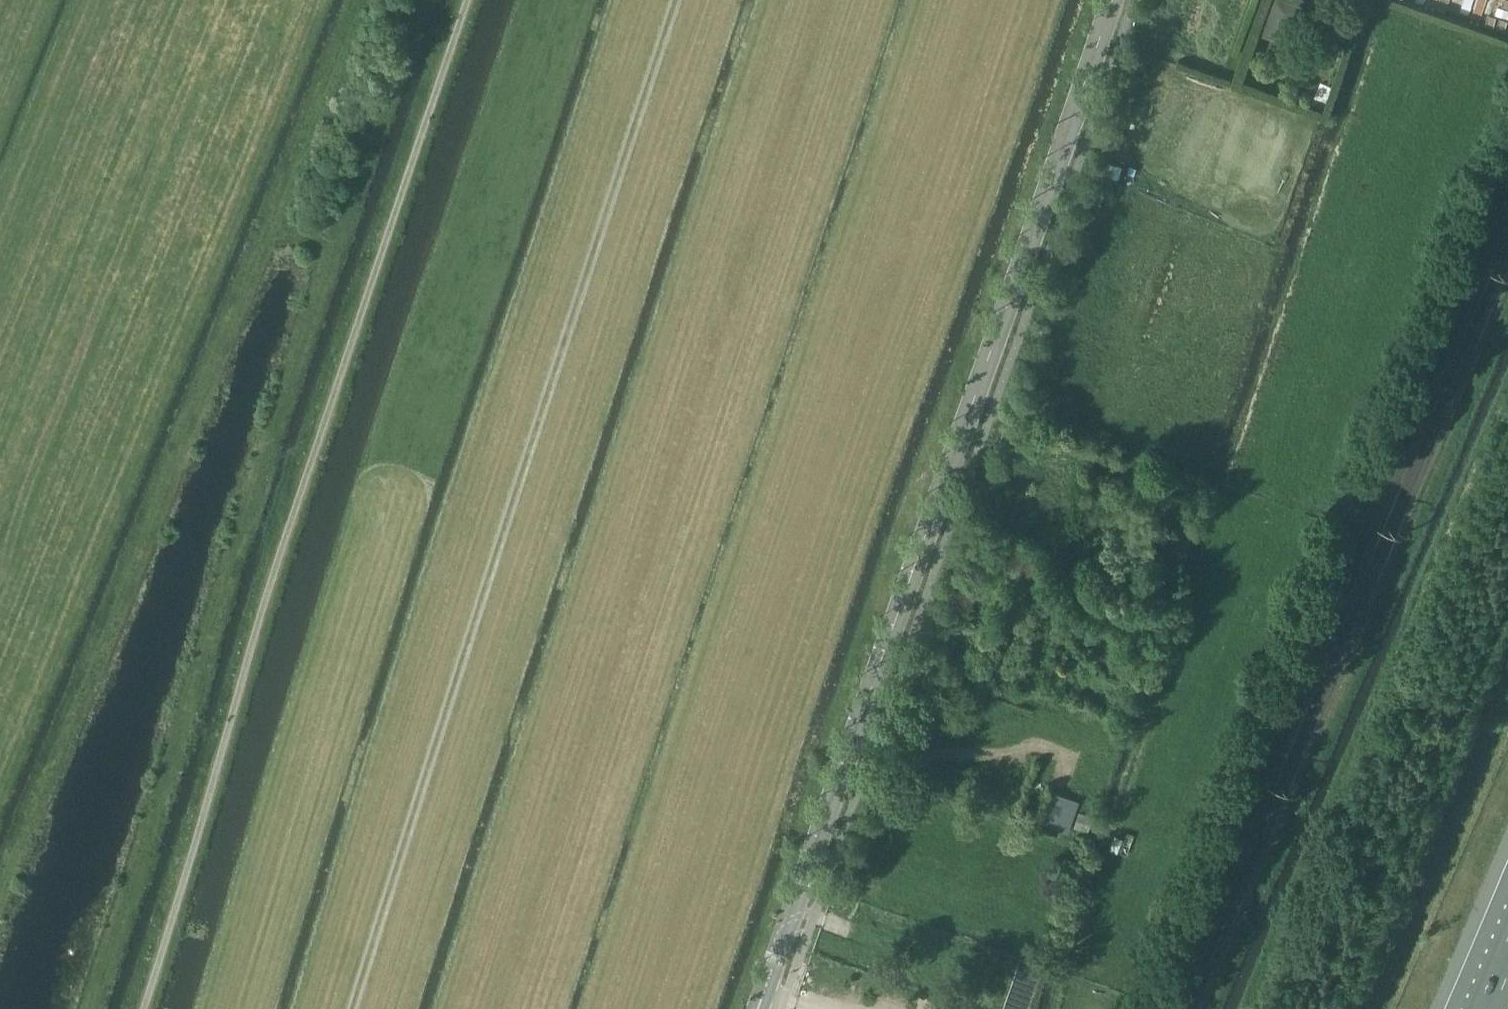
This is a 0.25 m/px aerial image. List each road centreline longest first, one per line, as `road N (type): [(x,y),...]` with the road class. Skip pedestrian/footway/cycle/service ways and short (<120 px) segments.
road 1 (secondary): [(762,1008),(1114,0)]
road 2 (track): [(679,0),(356,1008)]

